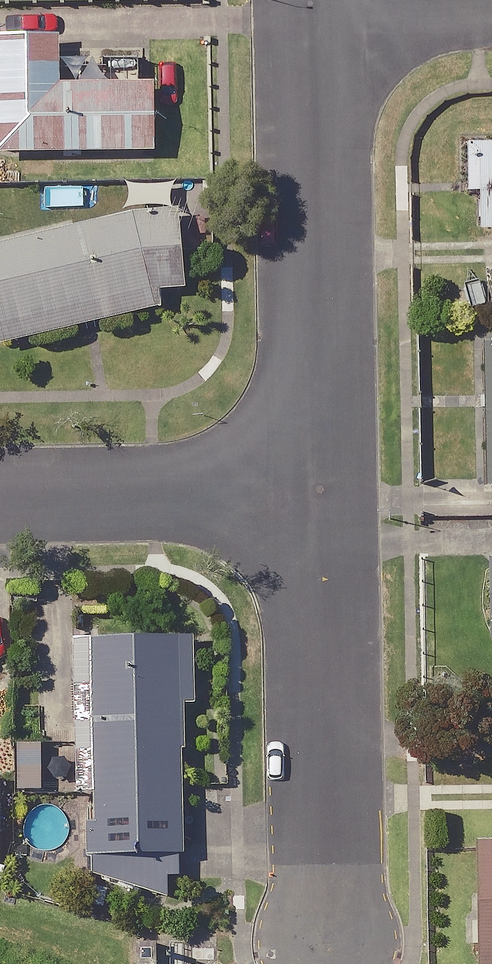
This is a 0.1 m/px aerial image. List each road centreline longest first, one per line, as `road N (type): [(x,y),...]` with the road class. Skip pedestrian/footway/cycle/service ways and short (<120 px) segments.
road 1 (residential): [(322,493),(315,0)]
road 2 (residential): [(330,946),(322,493)]
road 3 (residential): [(0,501),(322,493)]

